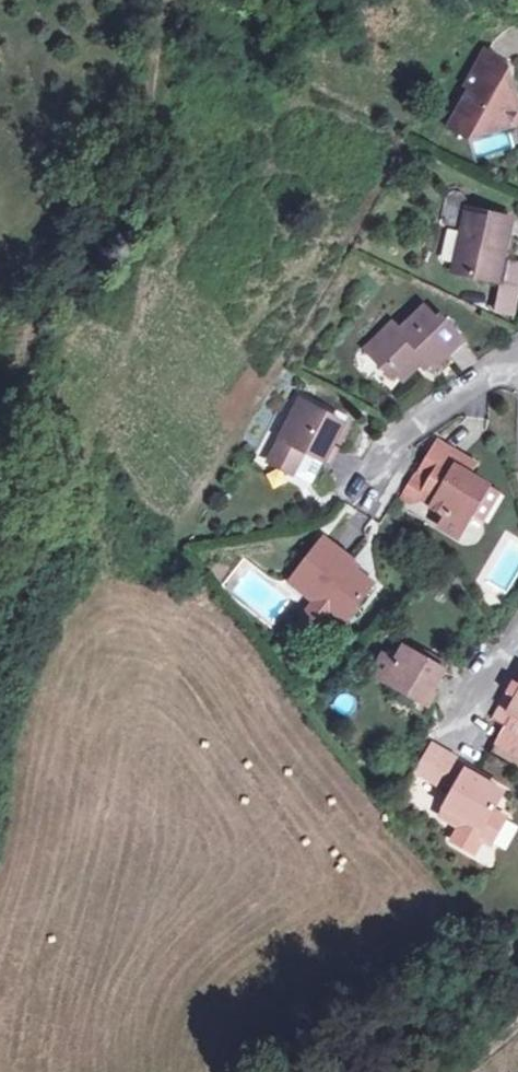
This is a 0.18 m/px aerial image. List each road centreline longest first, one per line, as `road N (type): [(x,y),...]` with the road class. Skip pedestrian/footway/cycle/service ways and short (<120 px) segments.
road 1 (track): [(0,487),(116,211),(191,0)]
road 2 (track): [(517,923),(321,1071)]
road 3 (residential): [(364,475),(397,437),(517,351)]

